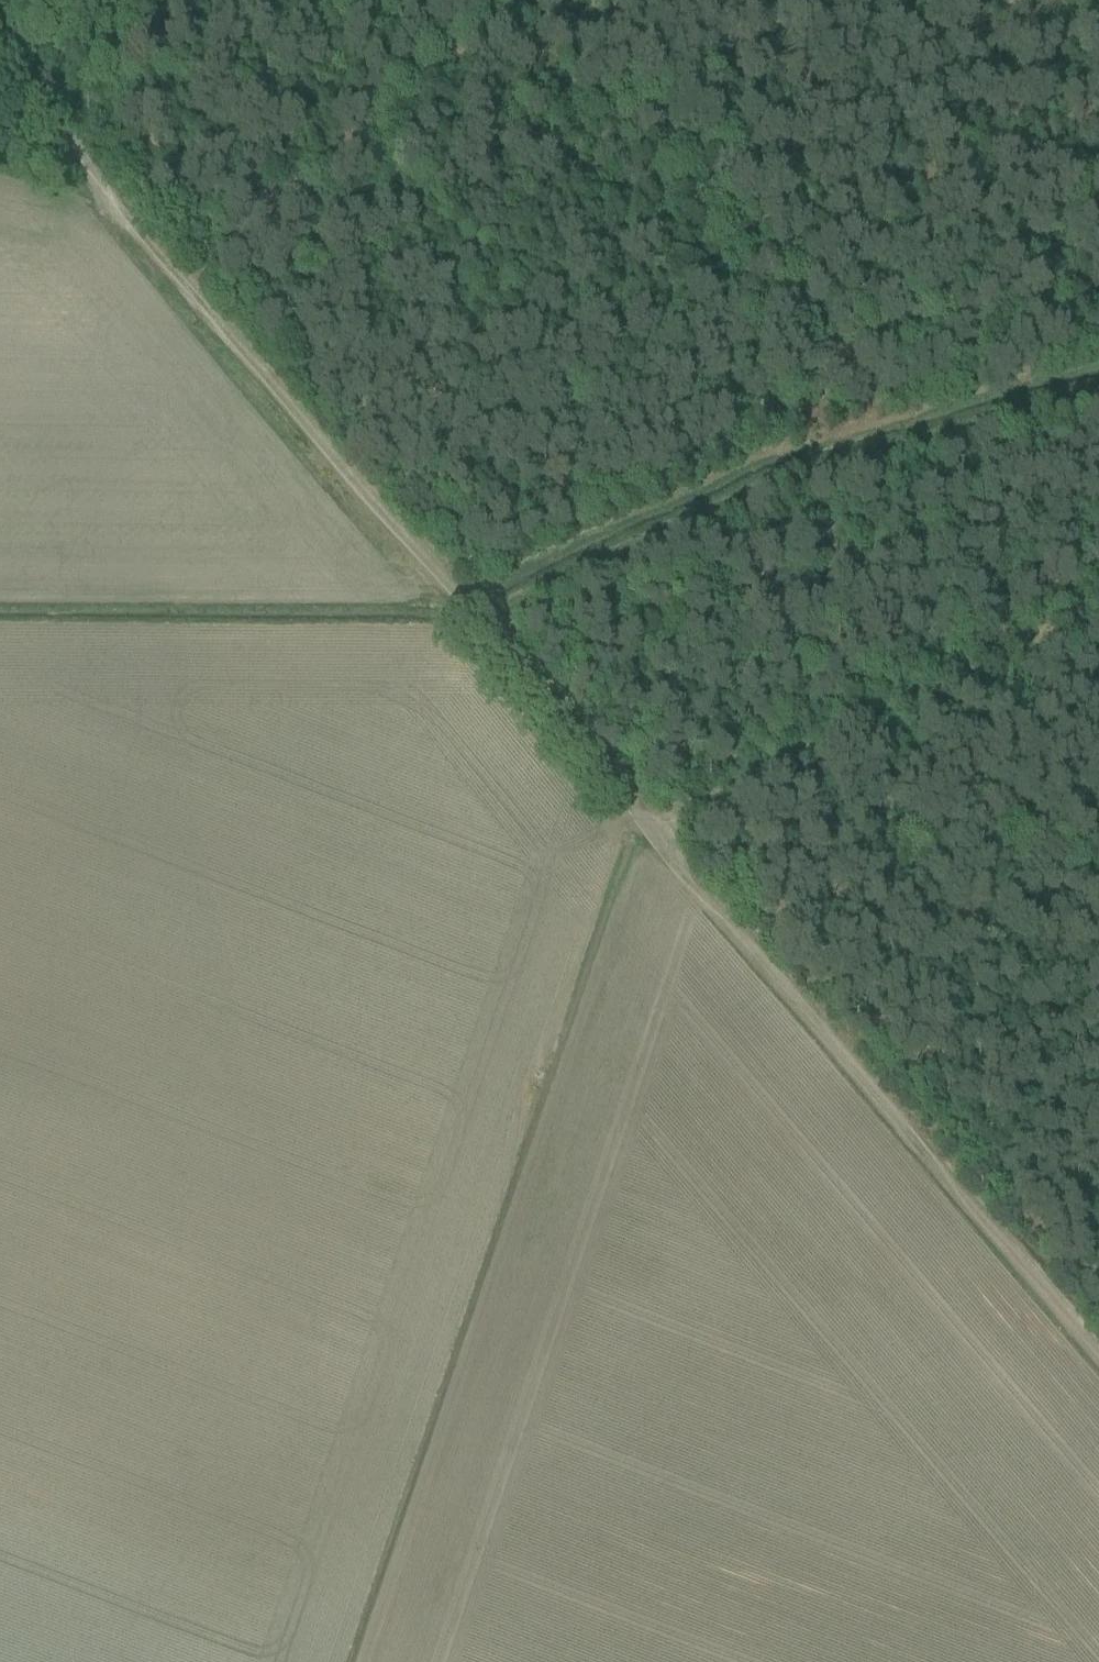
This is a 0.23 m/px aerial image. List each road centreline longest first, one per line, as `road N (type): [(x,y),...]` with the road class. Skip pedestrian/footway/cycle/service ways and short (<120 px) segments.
road 1 (track): [(0,66),(648,824)]
road 2 (track): [(648,824),(1098,611)]

